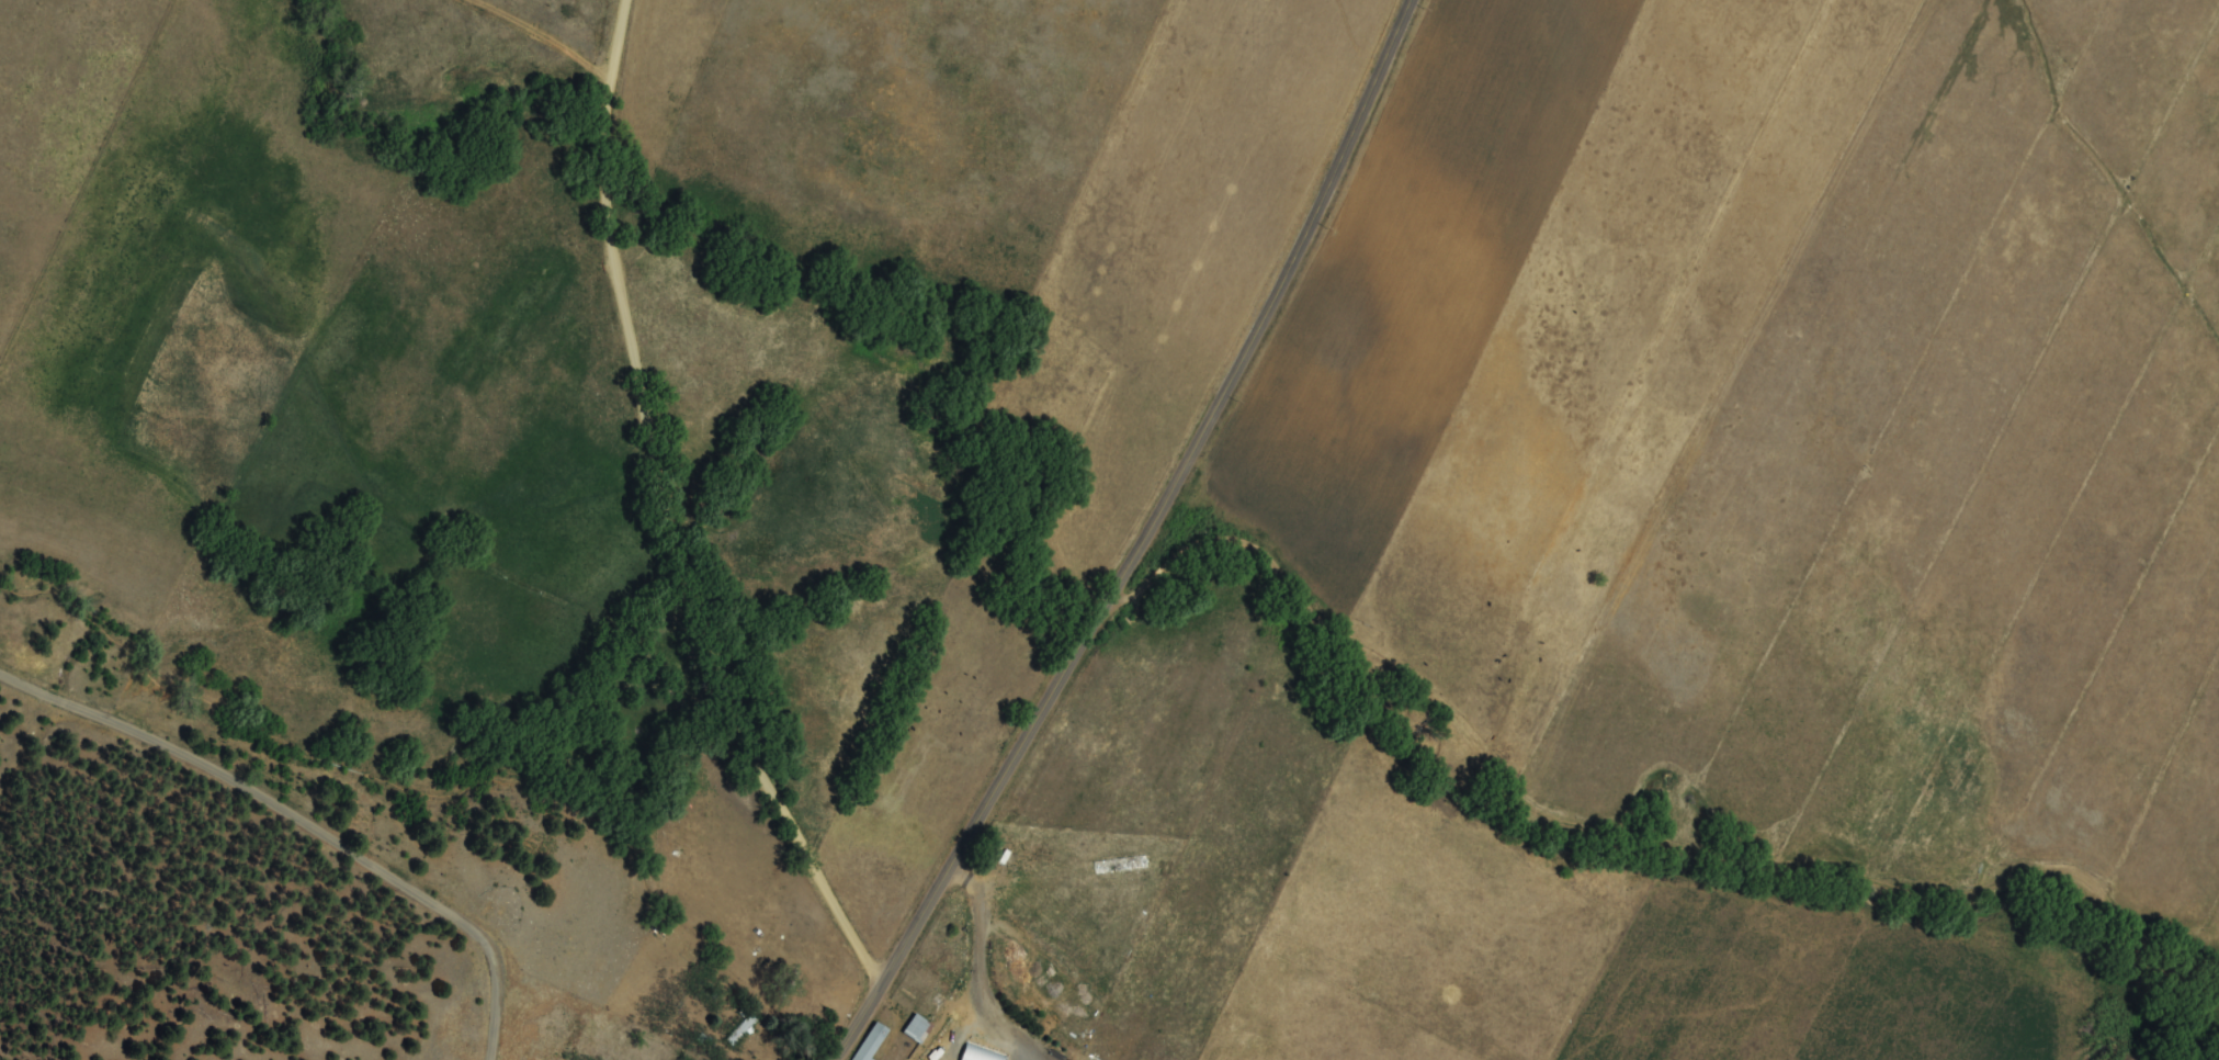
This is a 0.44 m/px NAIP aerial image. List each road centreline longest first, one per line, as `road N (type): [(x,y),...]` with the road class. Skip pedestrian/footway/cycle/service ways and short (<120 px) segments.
road 1 (secondary): [(831,1059),(1158,512),(1310,219),(1409,0)]
road 2 (residential): [(609,0),(623,181),(669,424),(831,938),(881,983)]
road 3 (residential): [(488,1059),(495,1017),(486,956),(471,931),(405,881),(244,786),(0,678)]

